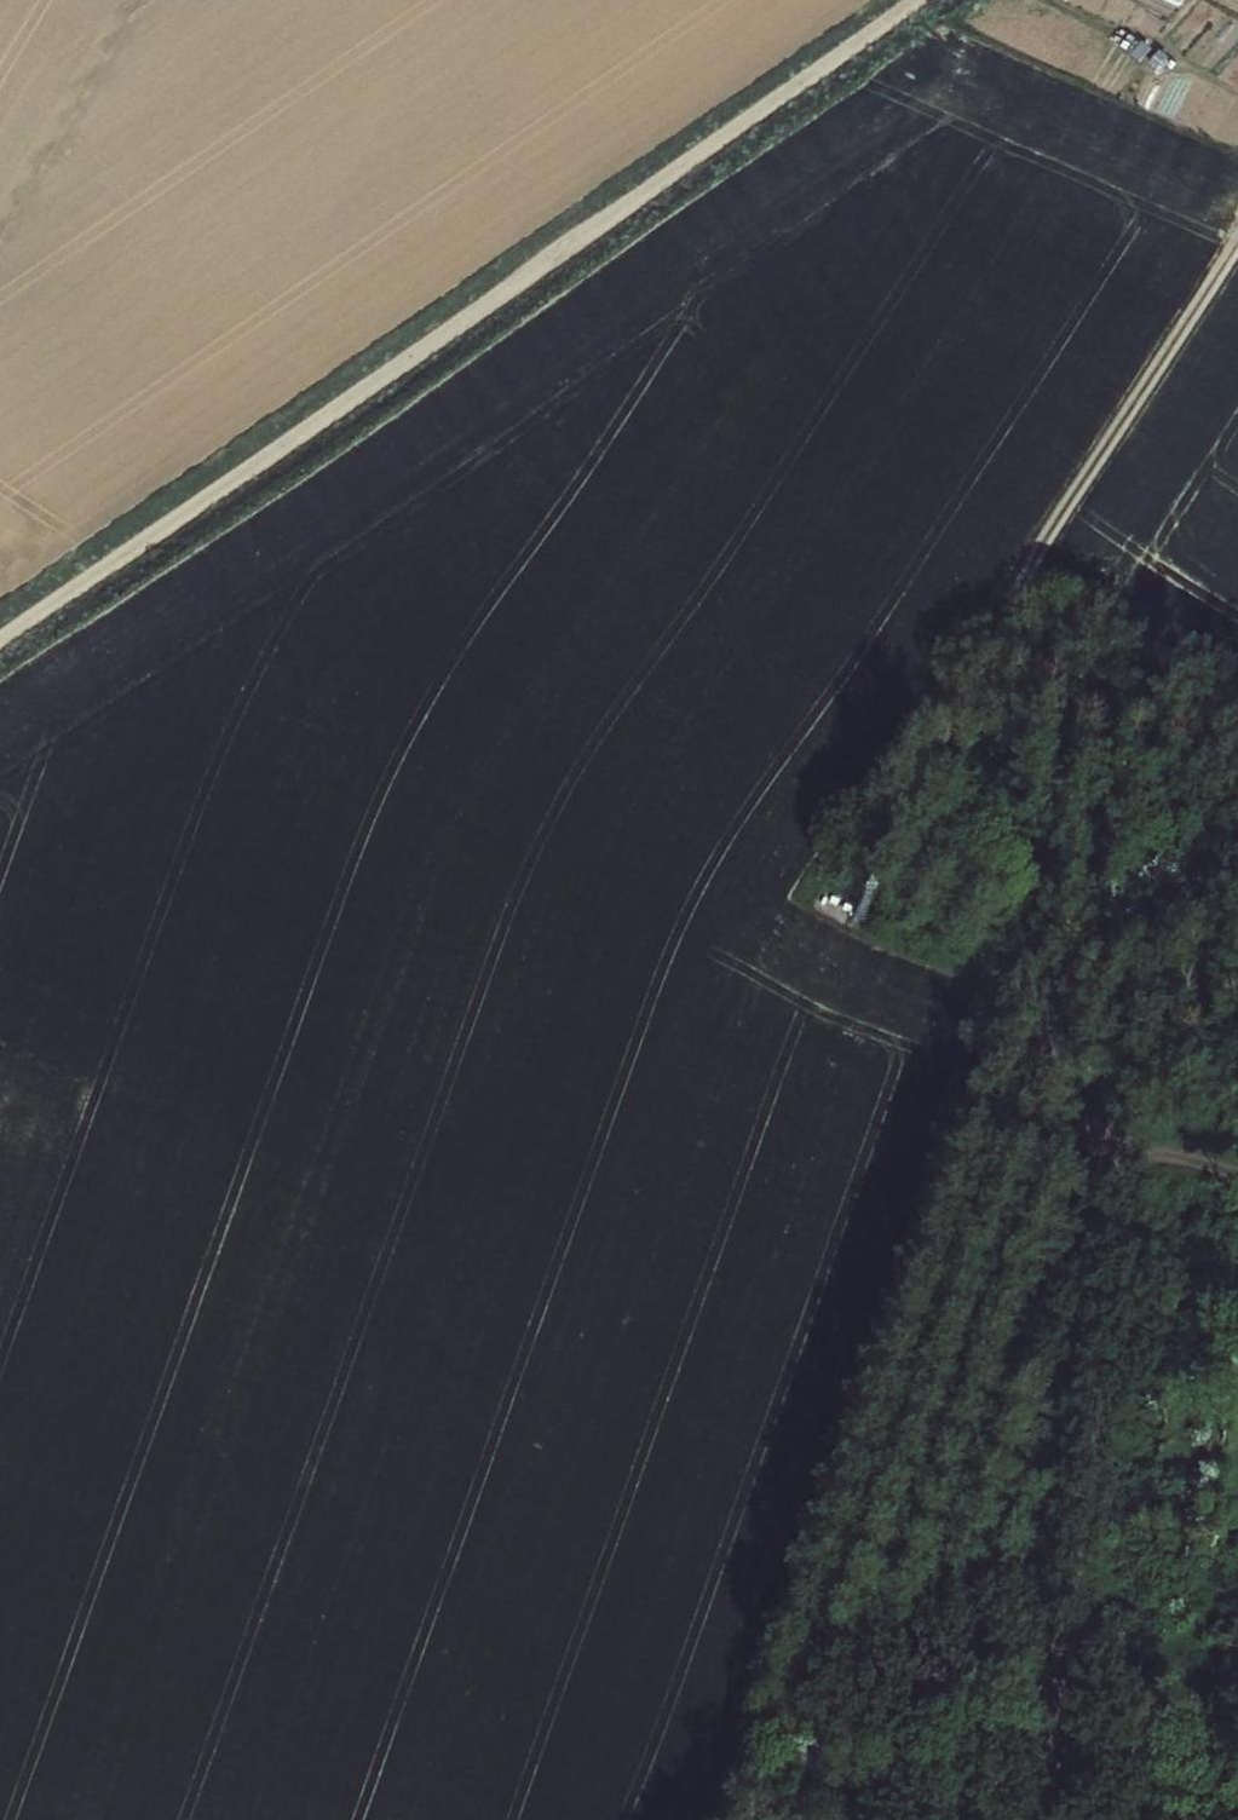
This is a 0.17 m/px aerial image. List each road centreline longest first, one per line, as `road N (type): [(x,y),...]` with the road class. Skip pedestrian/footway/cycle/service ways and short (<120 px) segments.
road 1 (track): [(1237,238),(1019,590),(956,699),(937,750),(952,822),(1017,904),(1042,988),(1045,1048),(1062,1090),(1135,1150),(1041,1819)]
road 2 (track): [(918,0),(0,644)]

